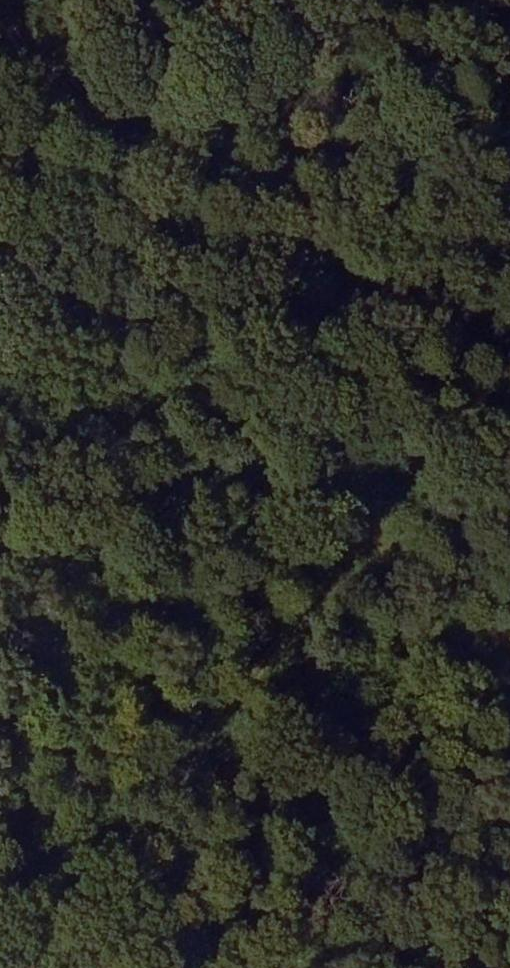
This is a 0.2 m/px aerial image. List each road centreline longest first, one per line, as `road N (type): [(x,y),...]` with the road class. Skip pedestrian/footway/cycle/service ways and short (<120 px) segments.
road 1 (track): [(509,702),(16,0)]
road 2 (track): [(47,967),(509,386)]

